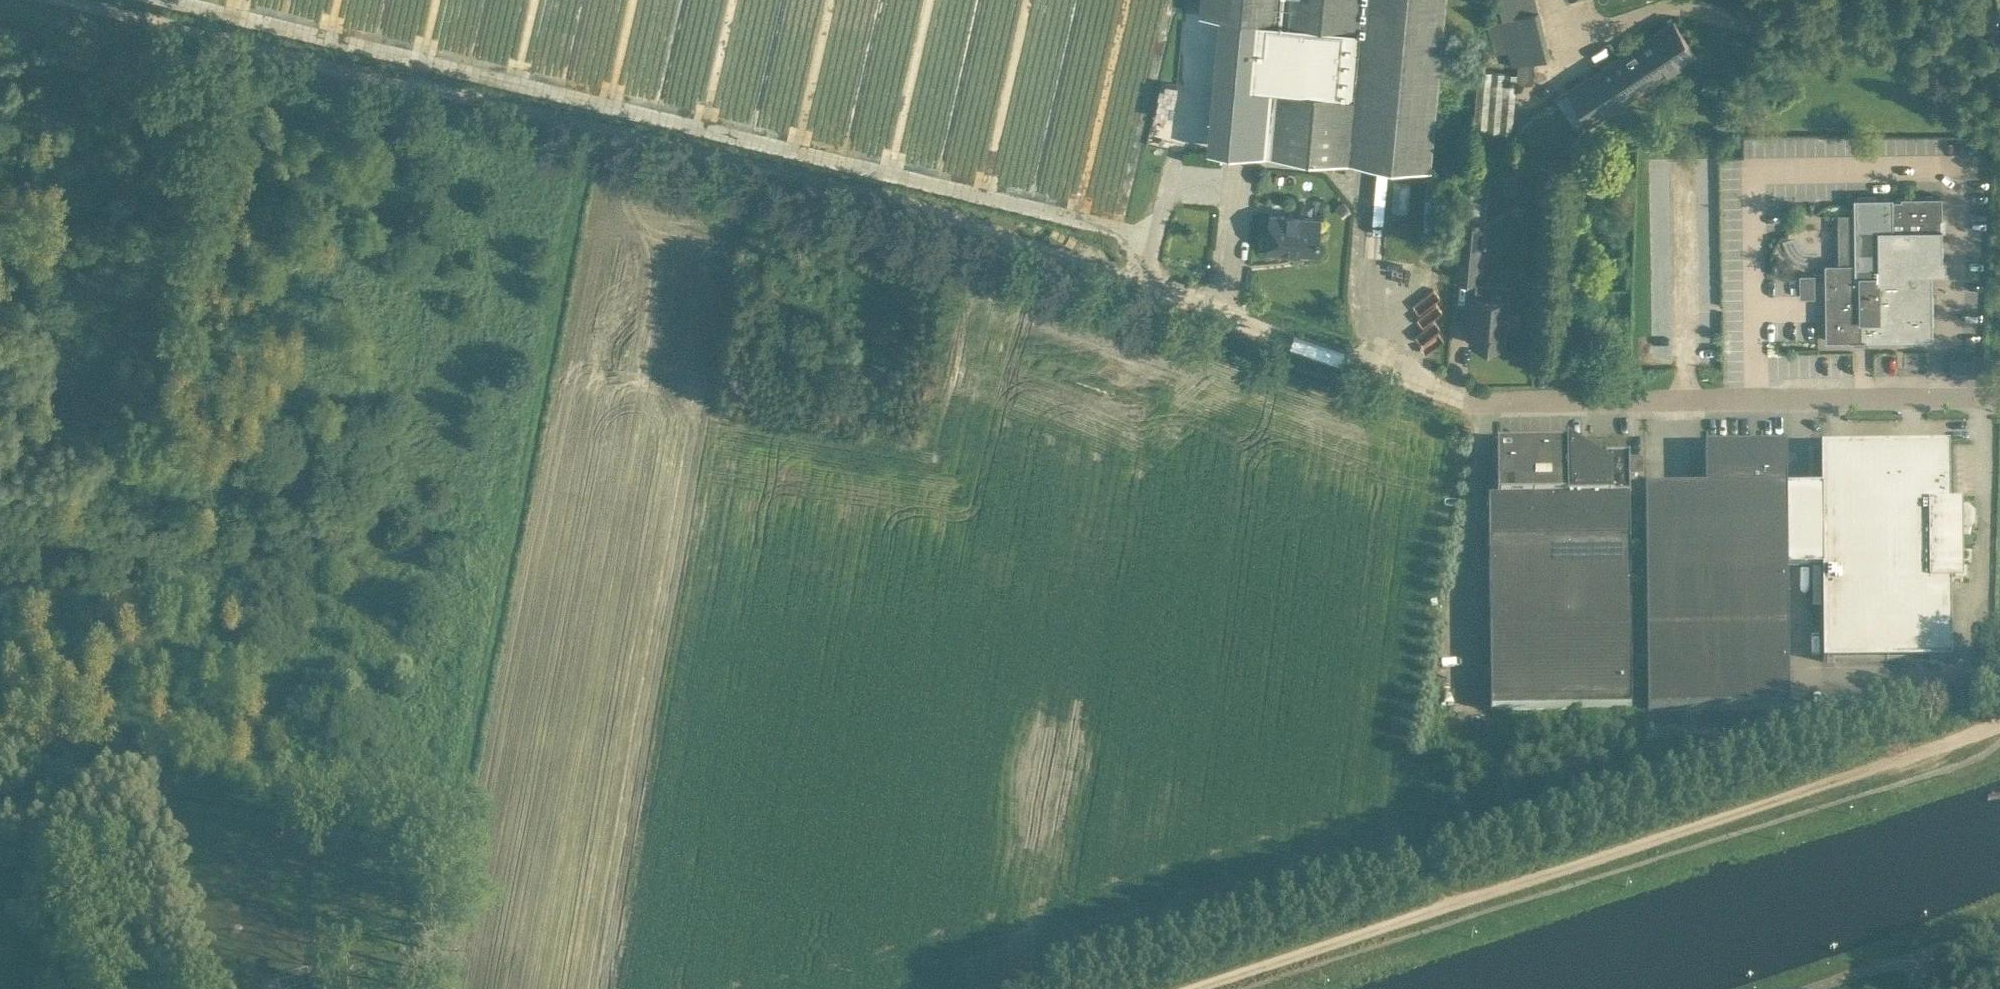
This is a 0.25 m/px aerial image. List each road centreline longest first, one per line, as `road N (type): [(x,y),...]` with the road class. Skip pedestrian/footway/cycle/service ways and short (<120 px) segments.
road 1 (unclassified): [(988,234),(1480,418),(1999,402)]
road 2 (track): [(32,0),(842,189),(988,234)]
road 3 (track): [(1999,729),(1955,753),(1202,988)]

